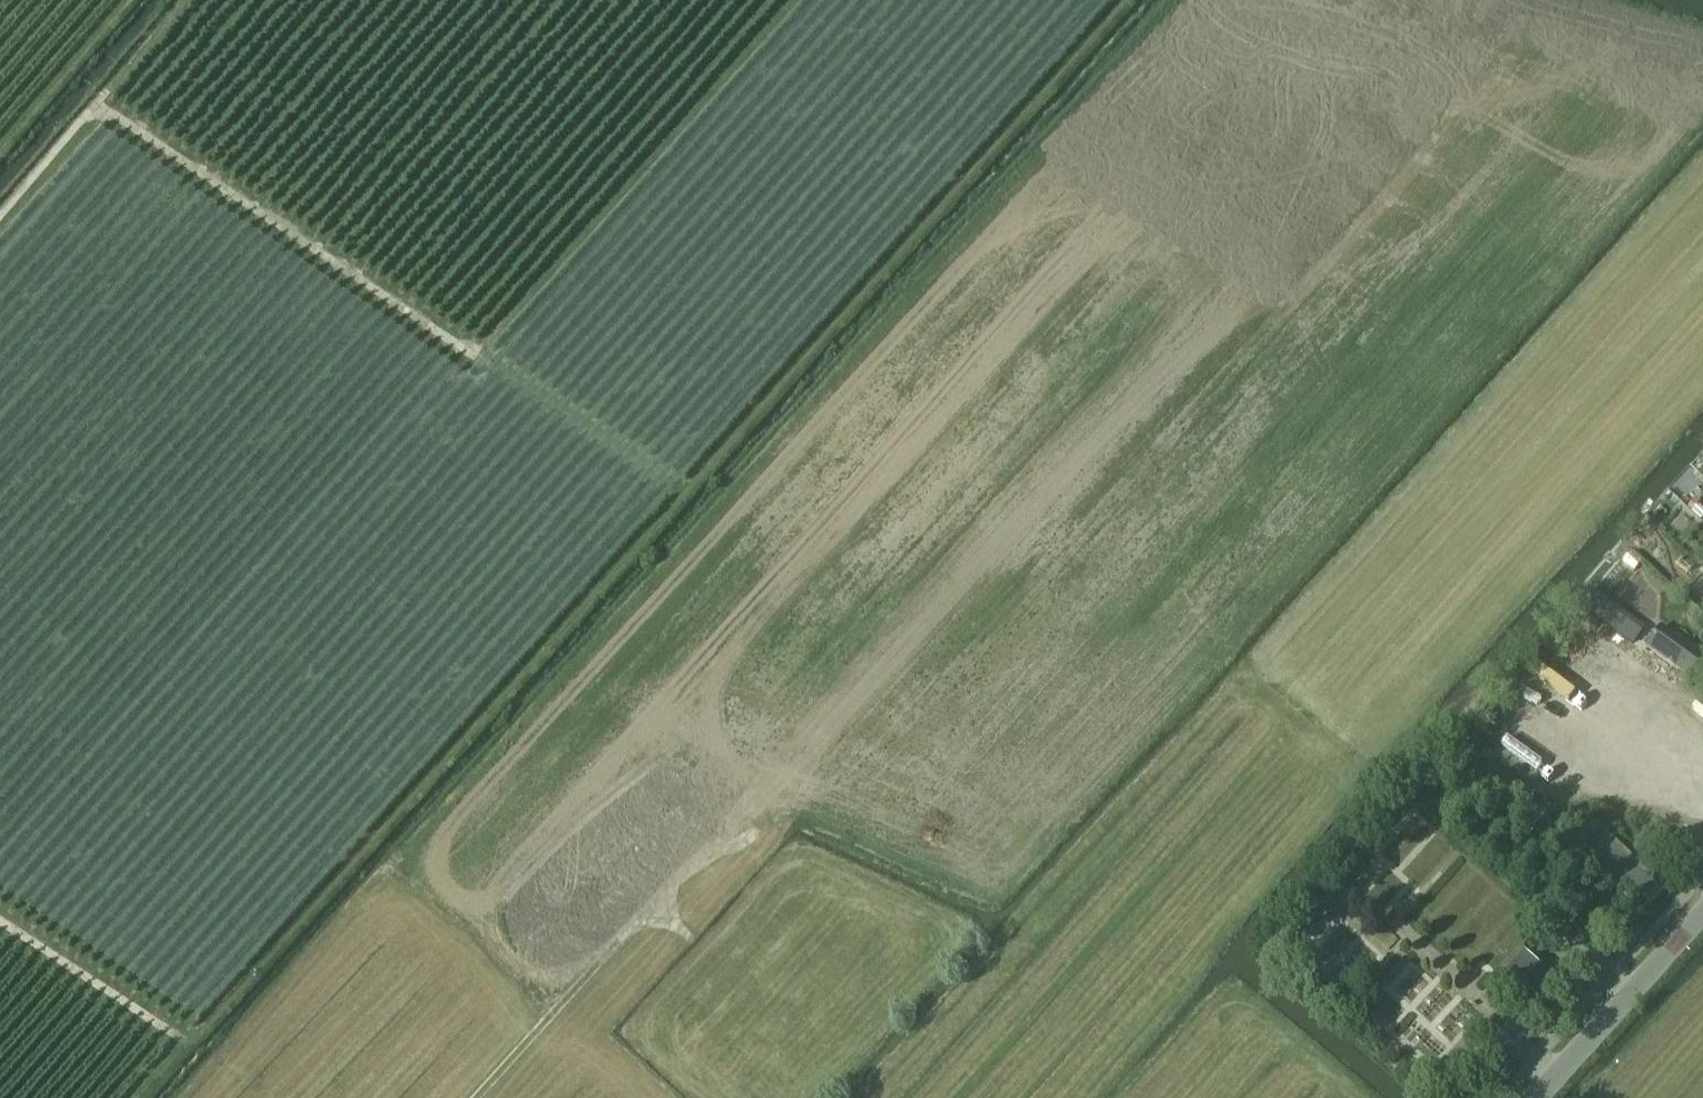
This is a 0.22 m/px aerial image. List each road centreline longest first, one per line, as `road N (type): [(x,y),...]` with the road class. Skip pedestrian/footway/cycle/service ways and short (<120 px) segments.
road 1 (track): [(475,1097),(649,908),(750,822)]
road 2 (unclassified): [(1538,1097),(1702,917)]

